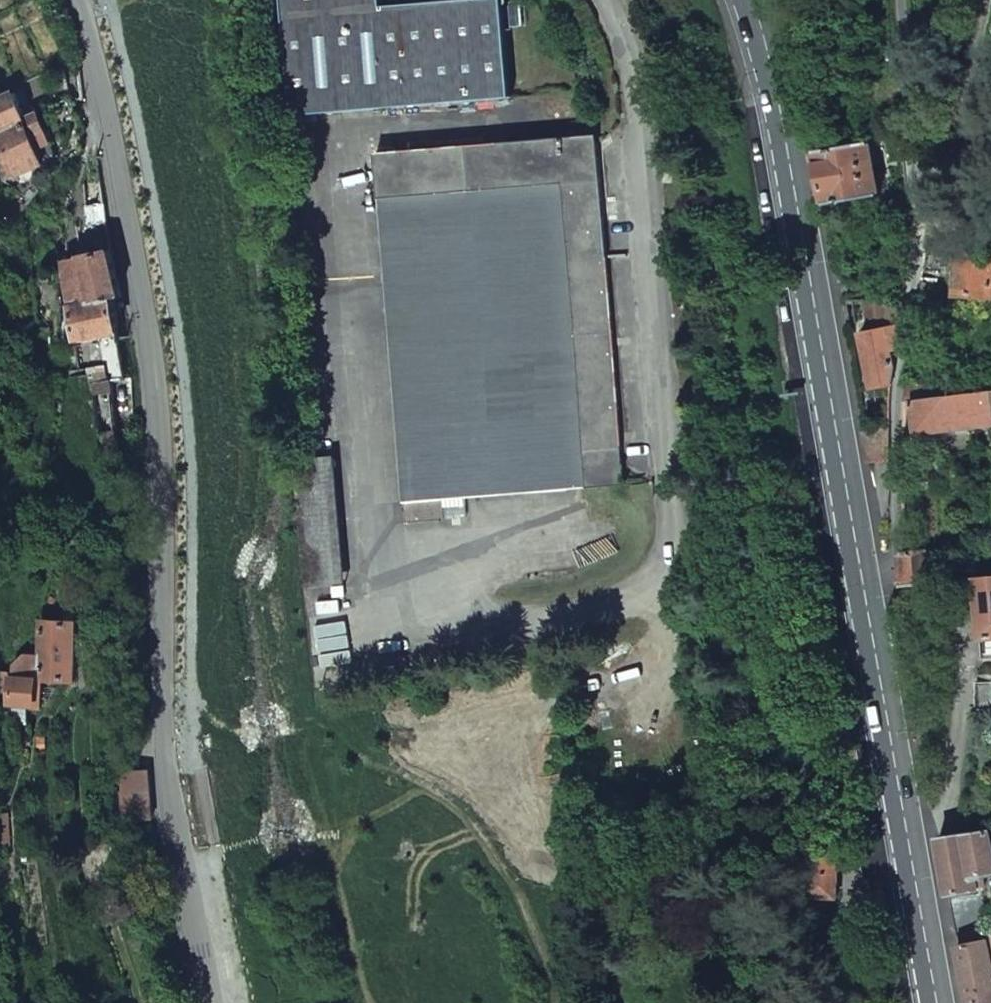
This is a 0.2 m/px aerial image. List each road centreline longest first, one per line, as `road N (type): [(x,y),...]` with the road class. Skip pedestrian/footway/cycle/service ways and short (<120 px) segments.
road 1 (residential): [(72,0),(109,105),(161,468),(164,761),(209,1002)]
road 2 (residential): [(899,0),(919,240),(887,574),(867,592)]
road 3 (primary): [(756,0),(867,592)]
road 4 (primary): [(867,592),(939,1002)]

